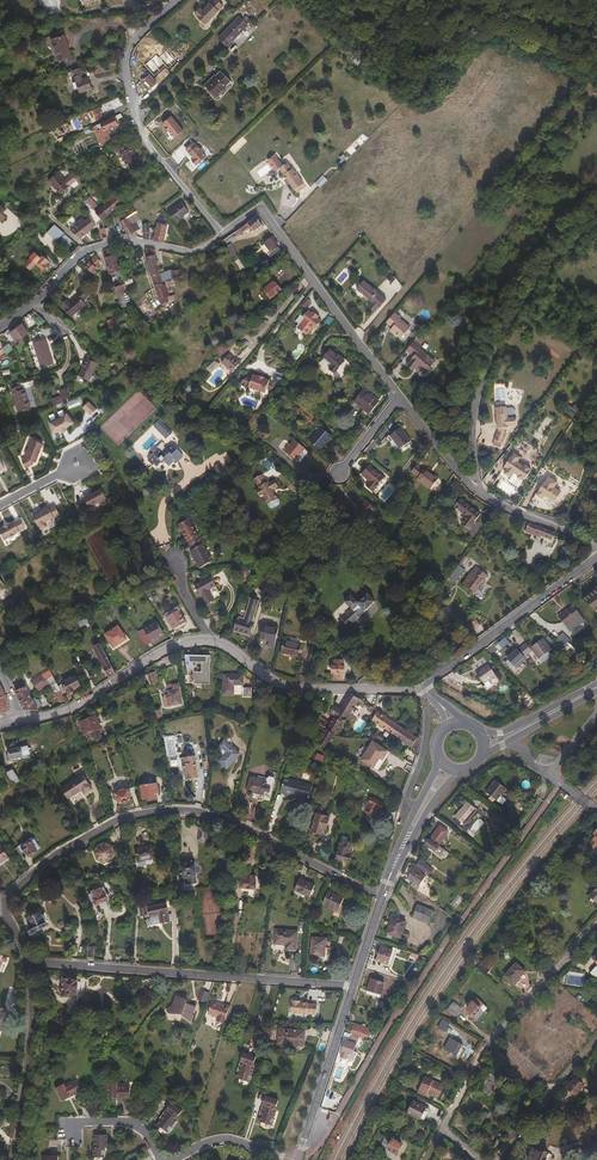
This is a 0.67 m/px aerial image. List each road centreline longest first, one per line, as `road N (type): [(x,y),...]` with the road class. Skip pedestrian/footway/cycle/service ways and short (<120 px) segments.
road 1 (residential): [(0,907),(60,851),(118,819),(172,810),(234,822),(381,899)]
road 2 (residential): [(20,720),(68,710),(192,640),(233,651),(279,685),(420,685)]
road 3 (residential): [(28,964),(354,986)]
road 4 (unclassified): [(596,222),(549,267),(487,373),(477,405),(475,490)]
road 5 (unclassified): [(179,0),(129,48),(127,76),(146,141),(223,235)]
road 6 (unclassified): [(223,235),(261,209),(400,395)]
road 7 (residential): [(0,327),(87,250),(122,239),(190,252),(223,235)]
road 8 (residential): [(443,1127),(484,1047),(596,922)]
road 9 (residential): [(420,685),(596,557)]
road 10 (residential): [(28,964),(33,1029),(14,1159)]
road 11 (secondary): [(298,1159),(354,986)]
road 12 (residential): [(496,1159),(596,1038)]
road 13 (secondary): [(381,899),(426,814),(460,770)]
road 14 (unclassified): [(475,490),(596,544)]
road 15 (residential): [(294,1159),(226,1138),(169,1159)]
road 16 (secondary): [(591,691),(508,731),(479,732)]
road 17 (unclassified): [(400,395),(475,490)]

